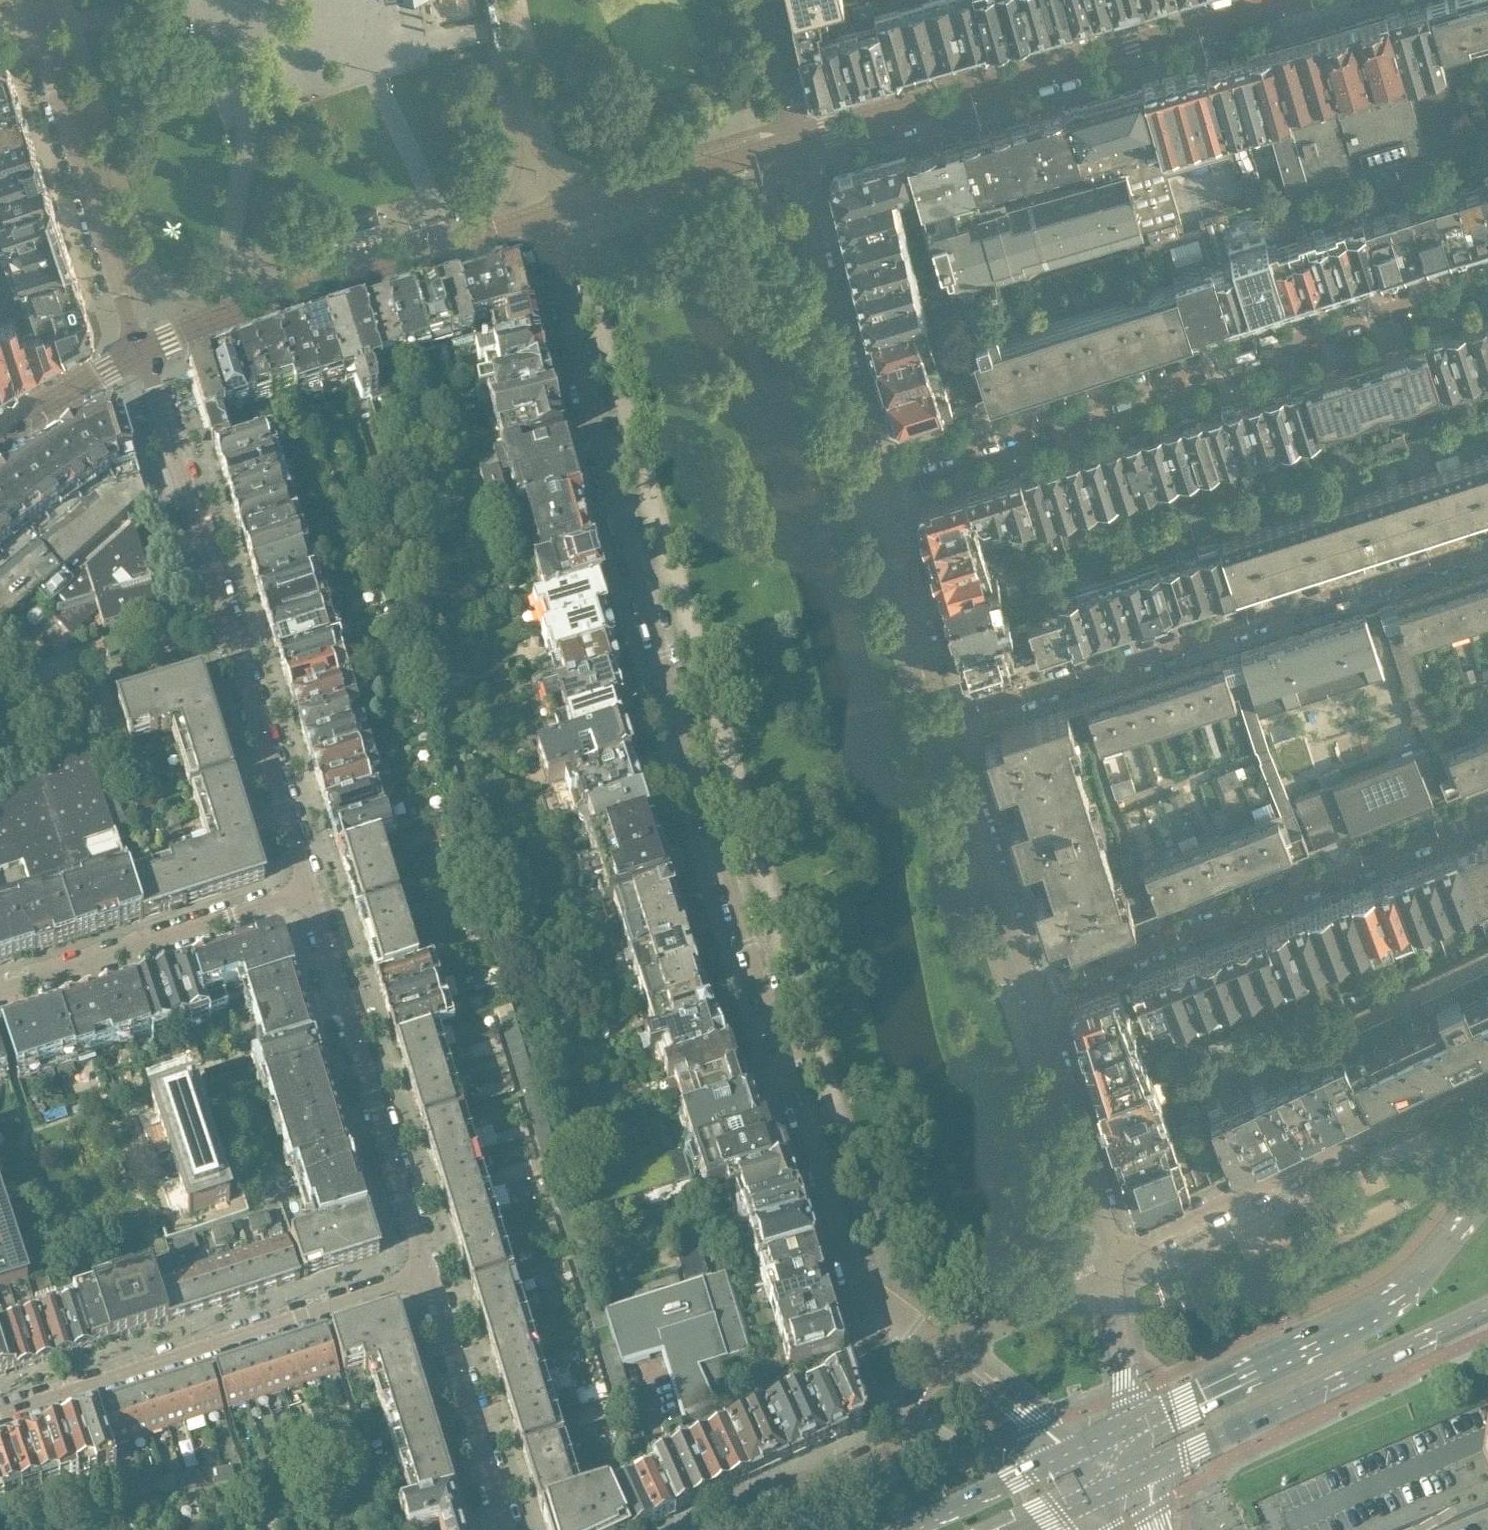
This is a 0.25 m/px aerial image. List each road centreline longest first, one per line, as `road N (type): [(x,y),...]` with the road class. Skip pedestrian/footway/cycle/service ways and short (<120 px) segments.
road 1 (residential): [(535,220),(853,1268),(873,1303),(946,1350)]
road 2 (residential): [(1487,276),(874,472)]
road 3 (residential): [(1487,545),(945,720)]
road 4 (residential): [(308,892),(141,352)]
road 5 (residential): [(1288,0),(787,142)]
road 6 (residential): [(1487,813),(1032,993)]
road 7 (residential): [(0,1415),(426,1275)]
road 8 (tertiary): [(1487,1197),(1392,1299),(1132,1423)]
road 9 (residential): [(141,352),(535,220)]
road 10 (residential): [(426,1275),(308,892)]
road 11 (tertiary): [(1143,1474),(1487,1311)]
road 12 (residential): [(32,20),(141,352)]
road 13 (residential): [(874,472),(787,142)]
road 14 (residential): [(308,892),(0,995)]
road 15 (residential): [(1400,1120),(1111,1262)]
road 16 (residential): [(1032,993),(945,720)]
road 17 (residential): [(1111,1262),(1107,1225),(1032,993)]
road 18 (residential): [(504,1529),(426,1275)]
road 19 (residential): [(787,142),(535,220)]
road 20 (residential): [(945,720),(874,472)]
road 21 (residential): [(1111,1262),(946,1350)]
road 22 (residential): [(880,1458),(726,1529)]
road 23 (residential): [(0,433),(141,352)]
road 24 (residential): [(1132,1423),(1111,1262)]
road 25 (tertiary): [(1056,1460),(910,1529)]
road 26 (residential): [(946,1350),(1038,1428),(1056,1460)]
road 27 (residential): [(787,142),(757,0)]

